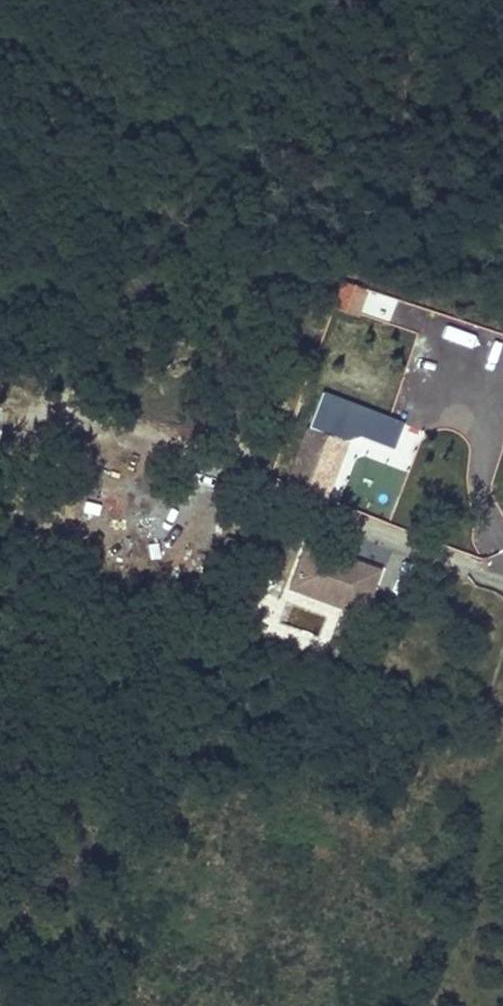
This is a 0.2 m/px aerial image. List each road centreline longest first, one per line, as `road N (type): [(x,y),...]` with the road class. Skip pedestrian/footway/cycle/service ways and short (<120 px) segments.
road 1 (residential): [(502,583),(360,530)]

